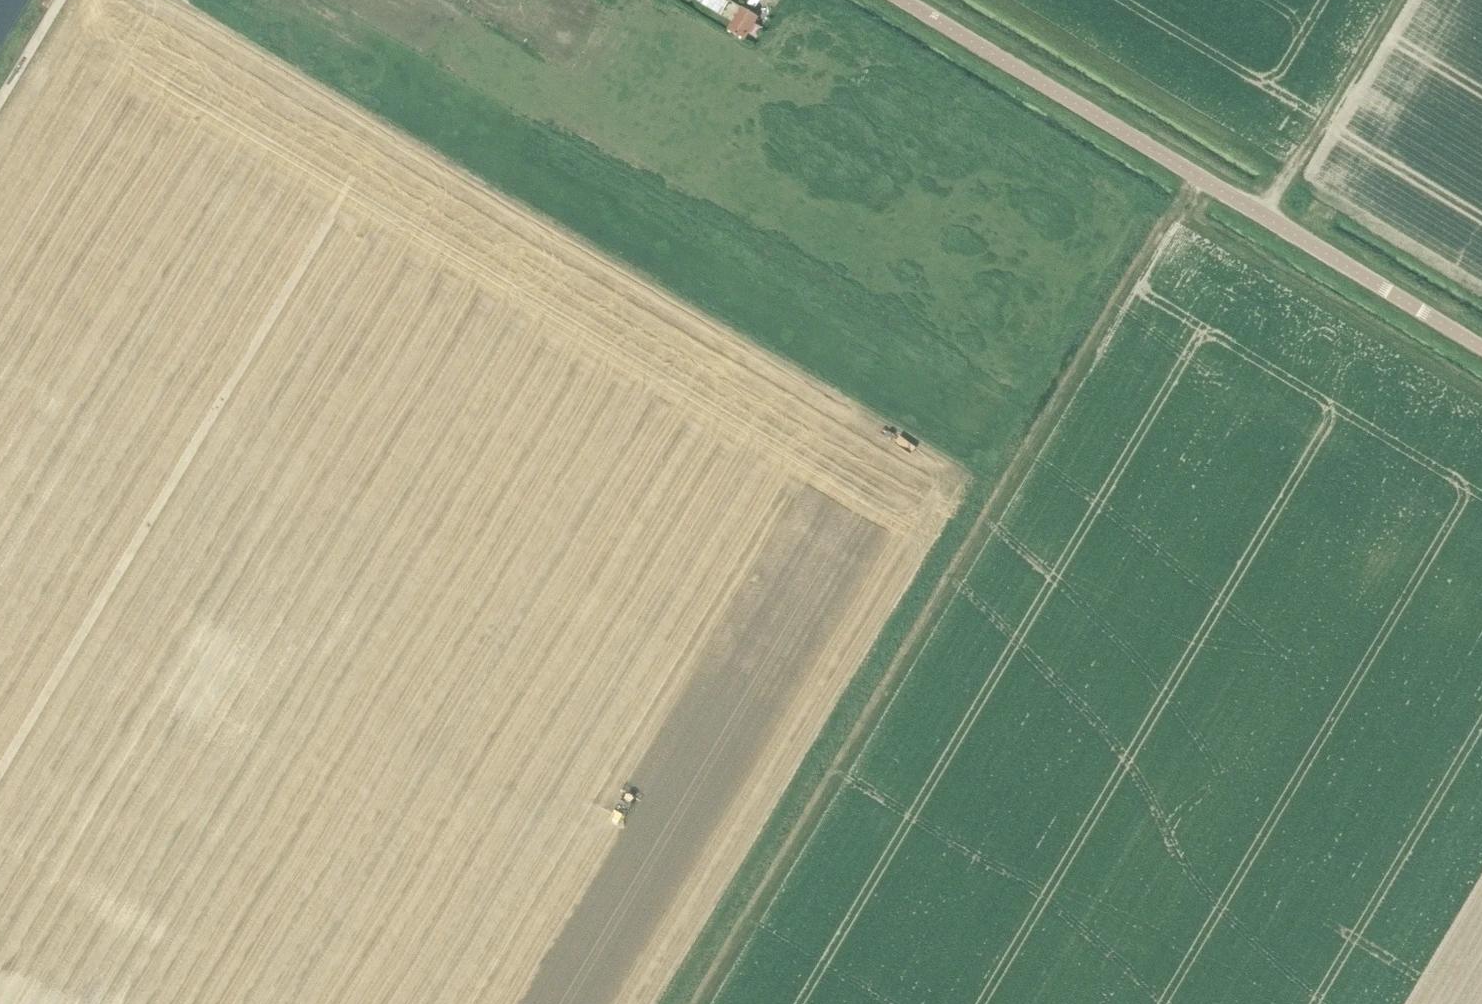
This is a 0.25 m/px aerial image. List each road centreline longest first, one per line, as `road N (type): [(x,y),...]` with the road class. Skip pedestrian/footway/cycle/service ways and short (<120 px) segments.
road 1 (unclassified): [(1481,343),(912,0)]

